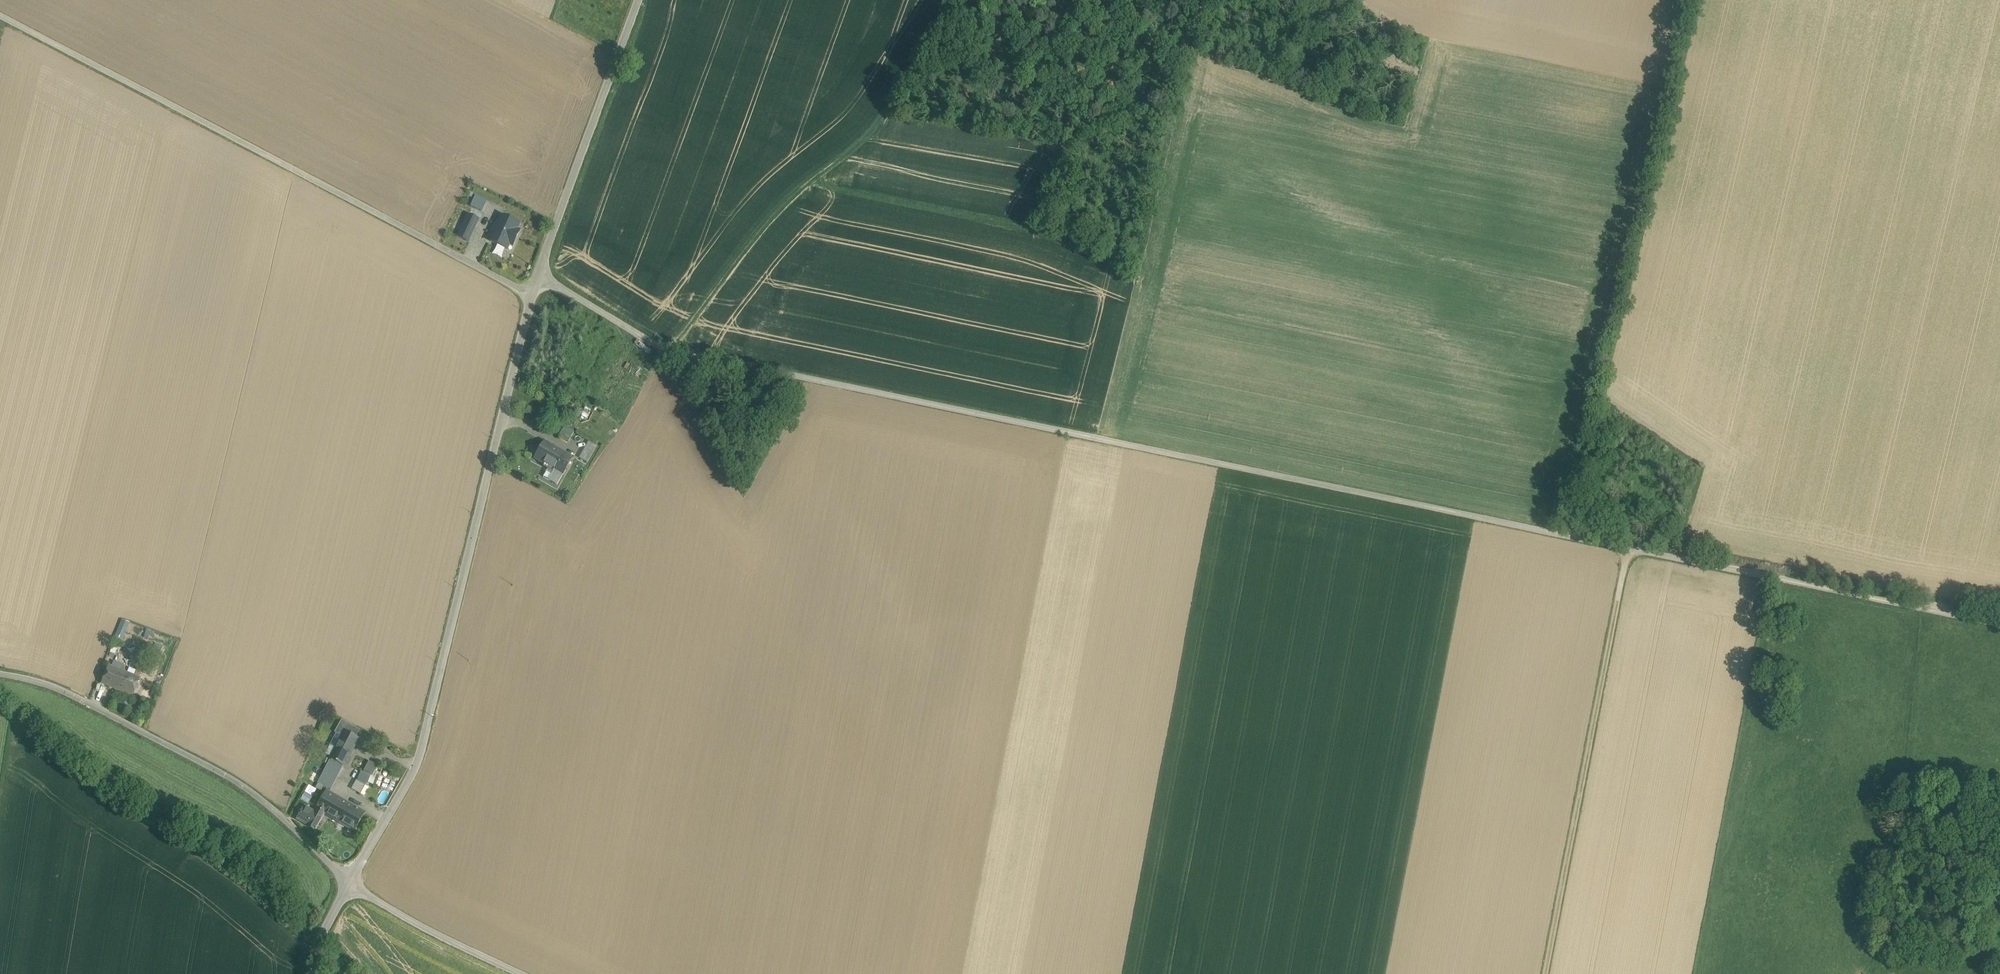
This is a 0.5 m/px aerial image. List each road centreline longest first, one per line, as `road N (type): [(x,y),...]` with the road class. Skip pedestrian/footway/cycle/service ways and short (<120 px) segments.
road 1 (unclassified): [(1999,619),(664,348),(539,275)]
road 2 (unclassified): [(349,881),(419,761),(533,295)]
road 3 (unclassified): [(0,16),(533,295)]
road 4 (unclassified): [(0,674),(75,696),(241,785),(349,881)]
road 5 (unclassified): [(539,275),(639,0)]
road 6 (track): [(519,973),(349,881)]

